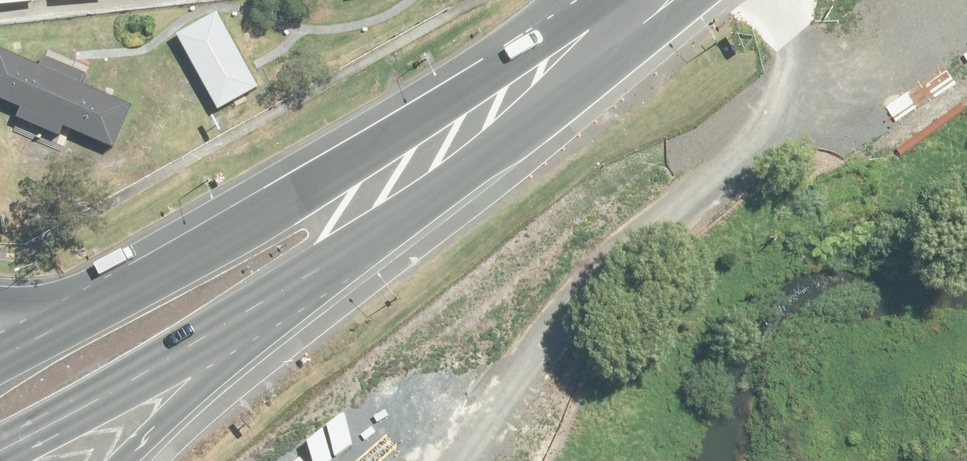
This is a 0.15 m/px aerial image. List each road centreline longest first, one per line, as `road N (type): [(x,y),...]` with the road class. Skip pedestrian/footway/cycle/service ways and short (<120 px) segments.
road 1 (primary): [(97,308),(600,0)]
road 2 (primary): [(670,13),(334,264)]
road 3 (primary): [(334,264),(0,455)]
road 4 (motorway): [(334,264),(125,460)]

